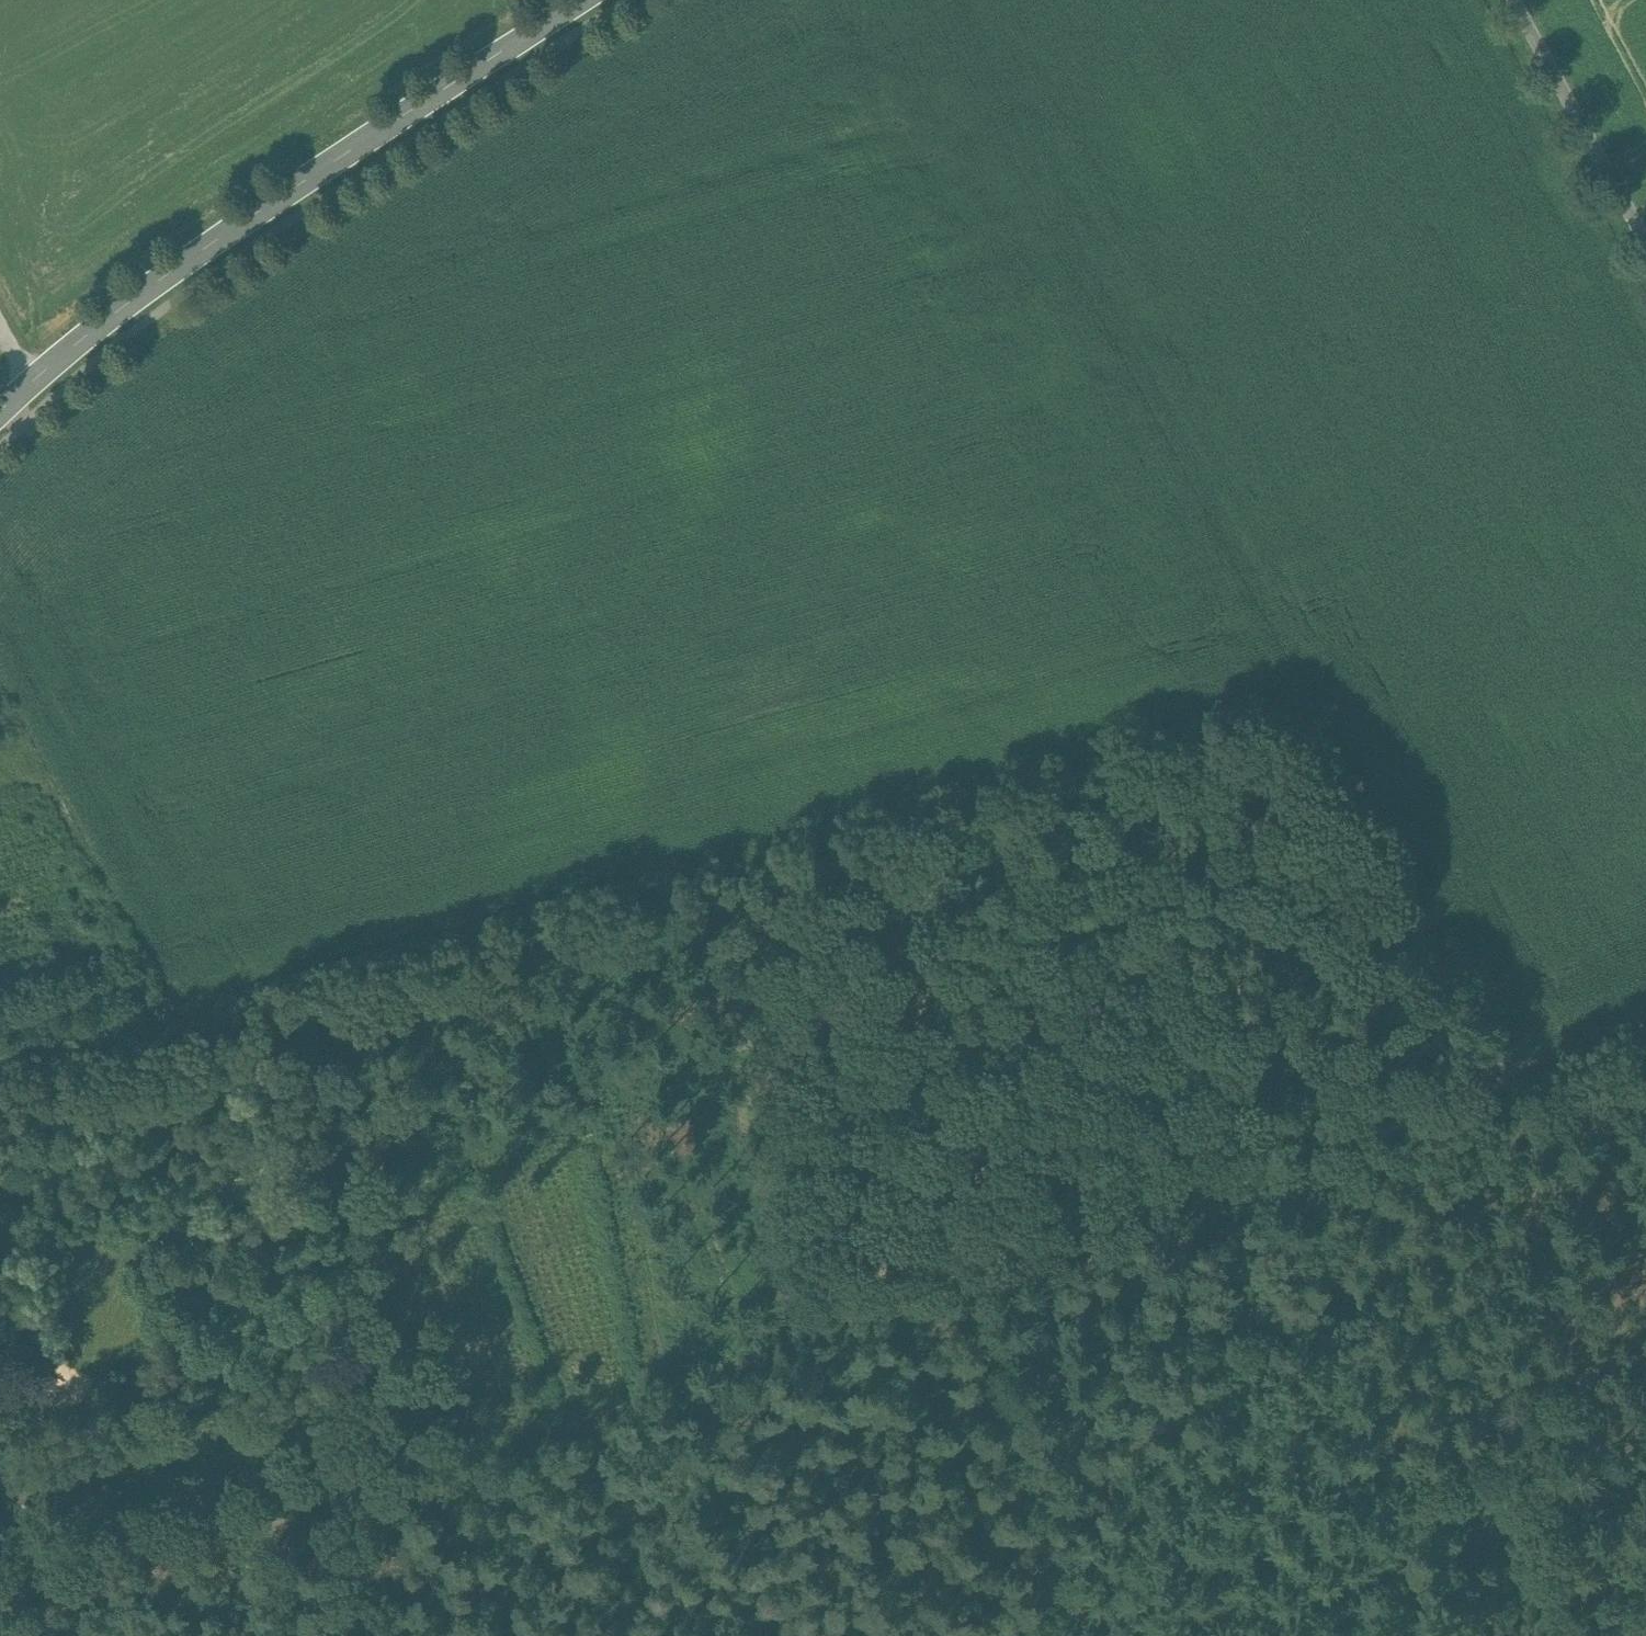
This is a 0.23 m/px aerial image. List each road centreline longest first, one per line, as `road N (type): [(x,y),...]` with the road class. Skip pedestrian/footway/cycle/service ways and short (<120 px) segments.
road 1 (tertiary): [(595,0),(243,233),(61,367),(0,424)]
road 2 (unclassified): [(1512,0),(1645,240)]

